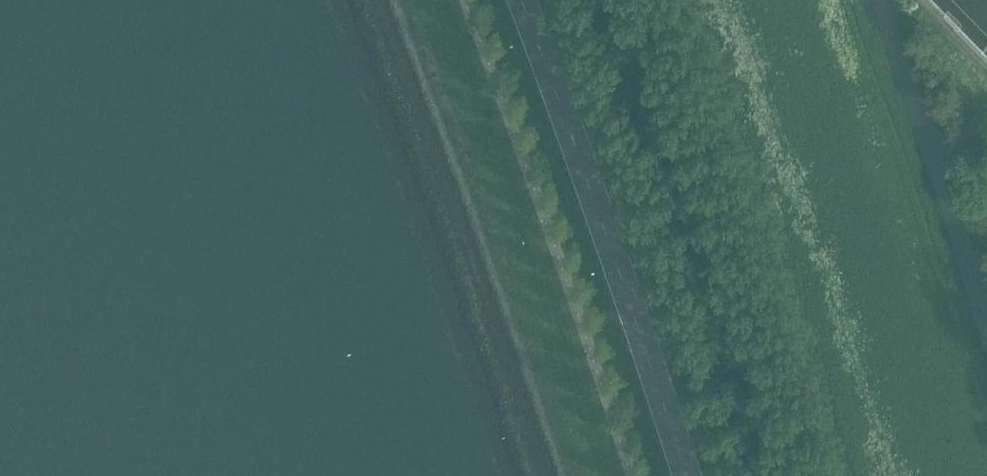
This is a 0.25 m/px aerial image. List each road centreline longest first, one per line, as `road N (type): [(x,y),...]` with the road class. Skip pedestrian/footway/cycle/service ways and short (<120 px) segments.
road 1 (secondary): [(690,475),(521,0)]

